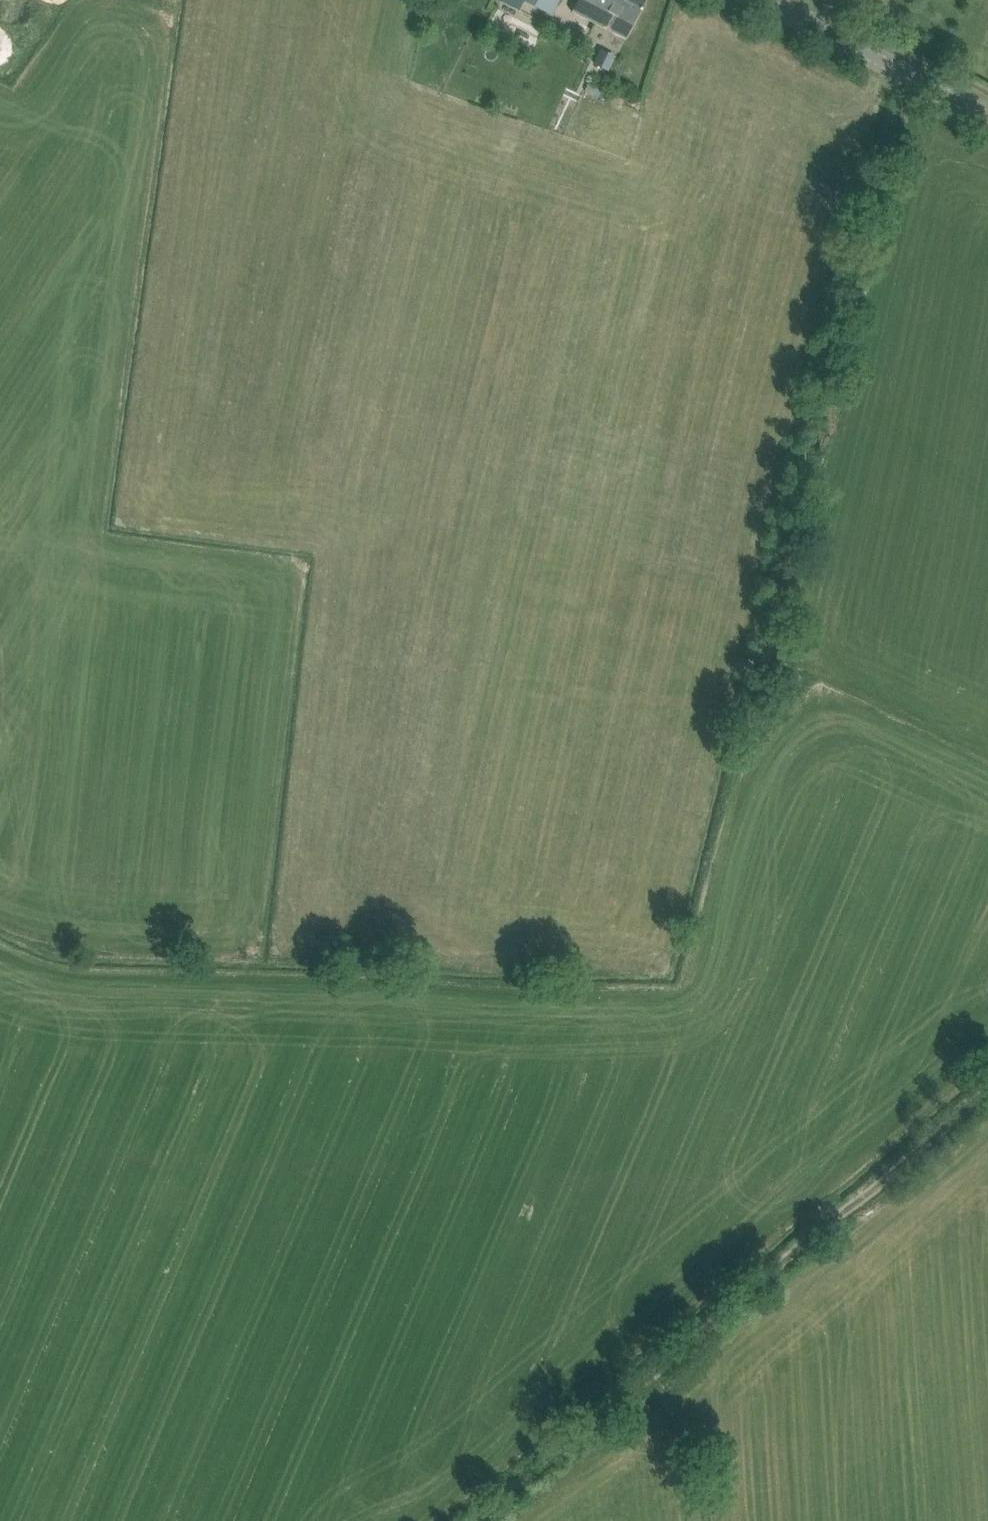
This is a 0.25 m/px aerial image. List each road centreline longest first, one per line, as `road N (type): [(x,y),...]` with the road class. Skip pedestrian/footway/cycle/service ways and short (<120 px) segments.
road 1 (track): [(485,1520),(987,1092)]
road 2 (tertiary): [(987,115),(765,0)]

